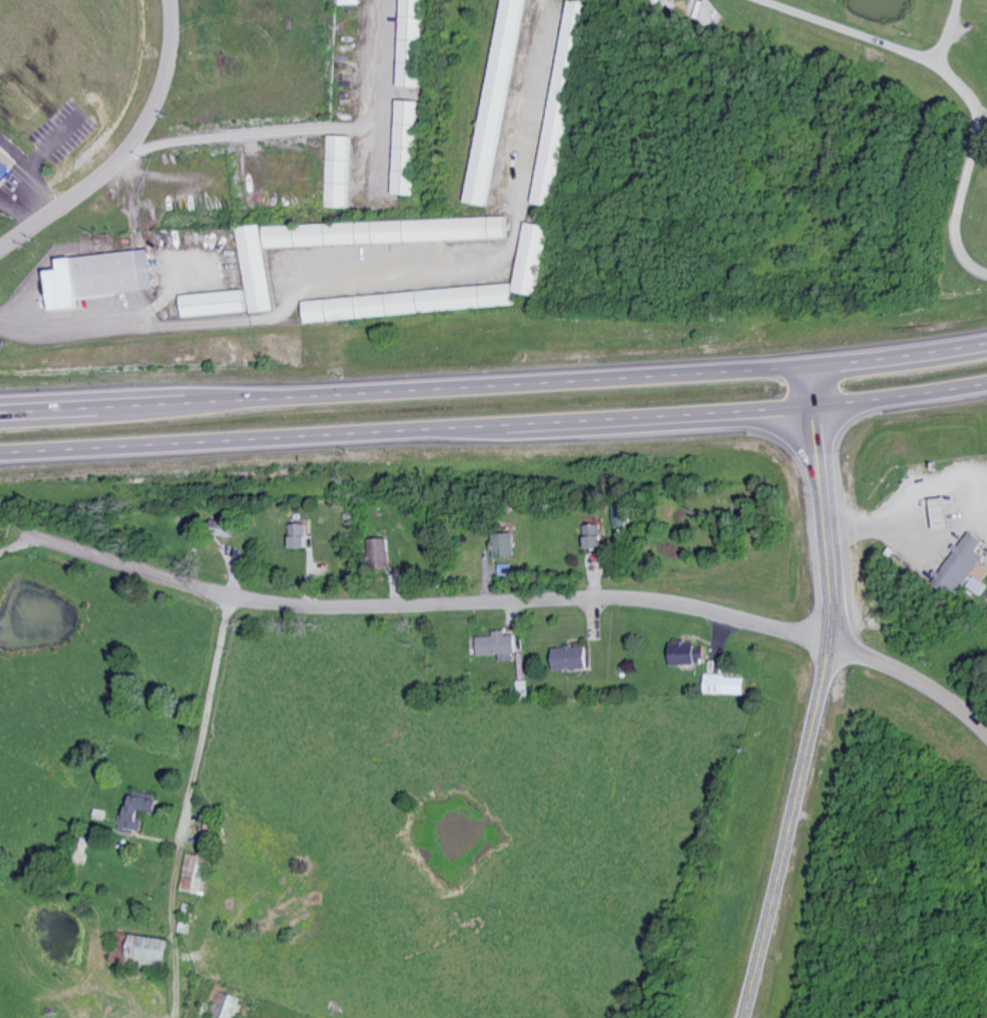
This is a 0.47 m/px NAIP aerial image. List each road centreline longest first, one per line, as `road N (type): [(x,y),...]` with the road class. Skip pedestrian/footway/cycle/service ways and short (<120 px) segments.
road 1 (trunk): [(986,340),(733,369),(0,411)]
road 2 (trunk): [(0,455),(813,407),(986,385)]
road 3 (residential): [(830,645),(628,601),(303,608),(187,587),(38,540),(0,554)]
road 4 (secondary): [(746,1017),(830,645)]
road 5 (residential): [(0,247),(130,145),(165,75),(170,0)]
road 6 (secondary): [(830,645),(808,363)]
road 7 (residential): [(986,737),(924,686),(830,645)]

